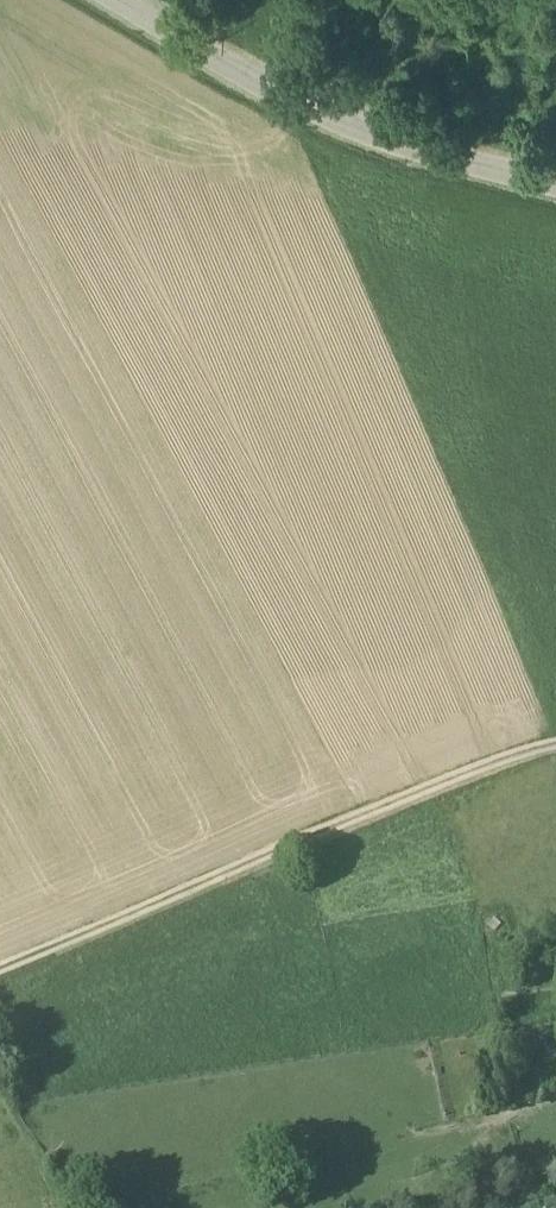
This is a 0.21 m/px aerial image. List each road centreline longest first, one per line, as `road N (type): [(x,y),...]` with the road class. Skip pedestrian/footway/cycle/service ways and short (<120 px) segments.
road 1 (track): [(555,746),(451,777),(0,968)]
road 2 (tertiary): [(555,185),(347,127),(116,0)]
road 3 (track): [(314,0),(347,127)]

